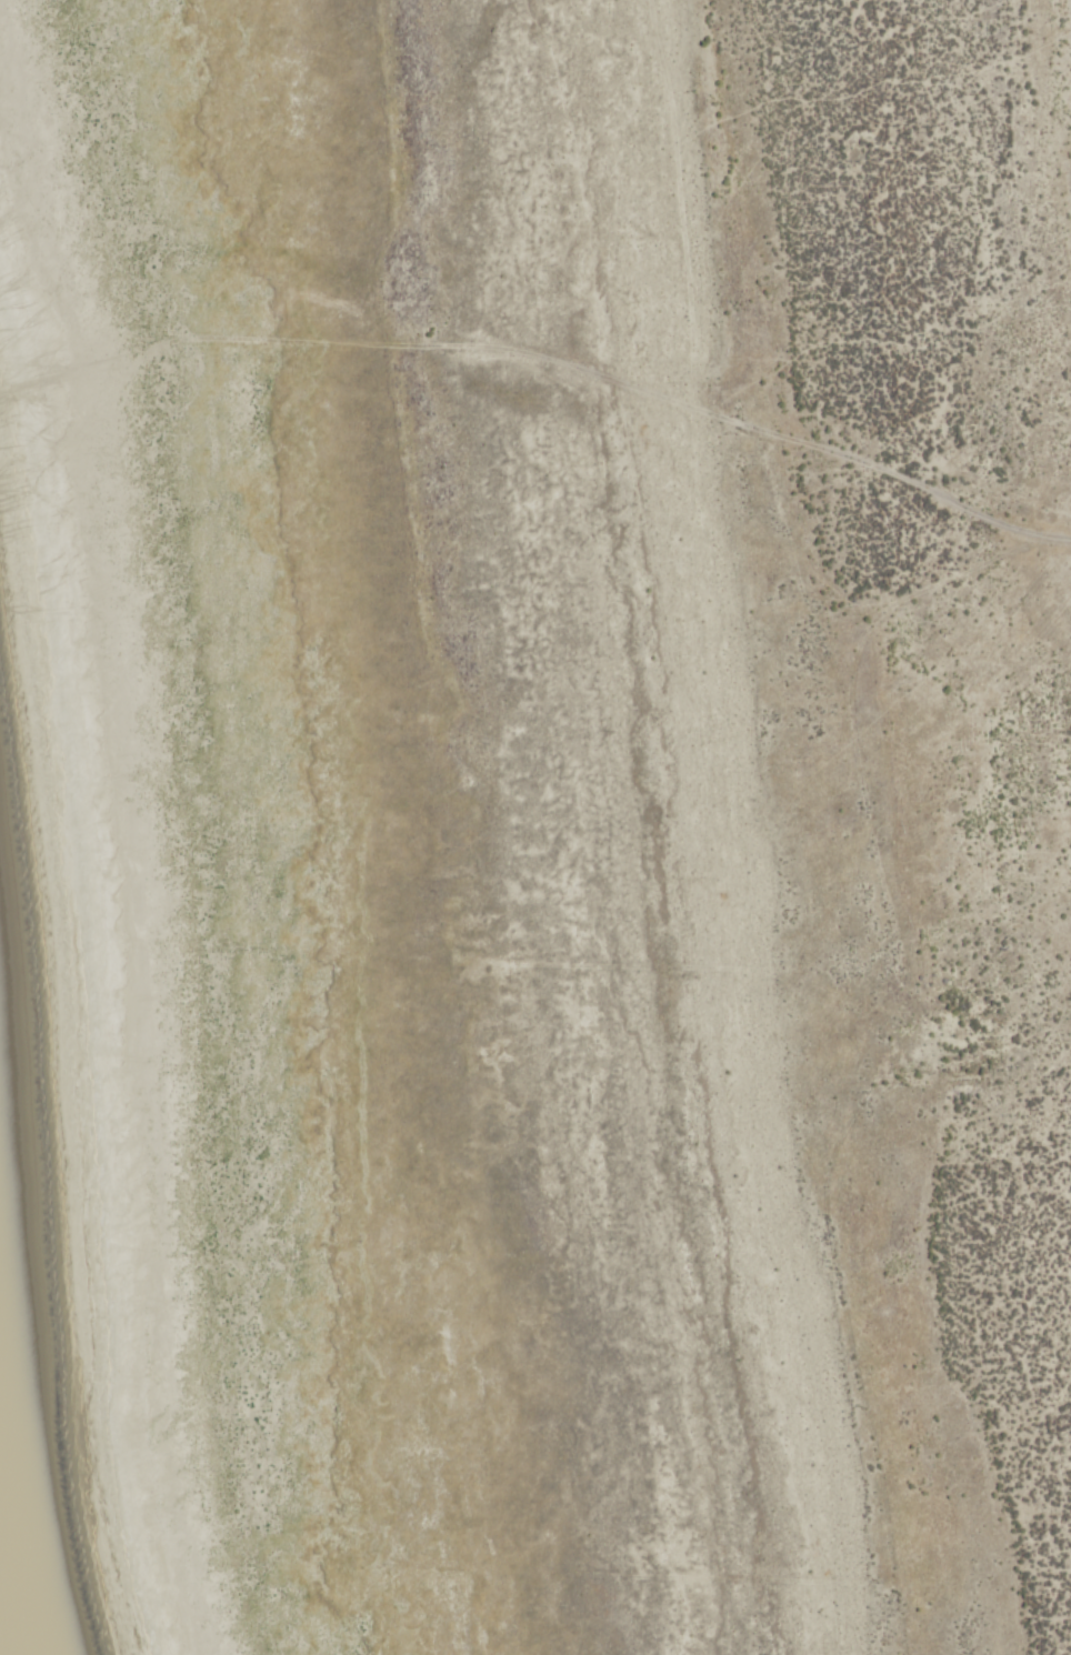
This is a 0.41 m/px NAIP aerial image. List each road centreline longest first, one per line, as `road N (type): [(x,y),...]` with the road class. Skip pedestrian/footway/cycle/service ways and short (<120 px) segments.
road 1 (residential): [(1070,526),(914,1037),(842,1415),(828,1654)]
road 2 (residential): [(1070,527),(858,461)]

